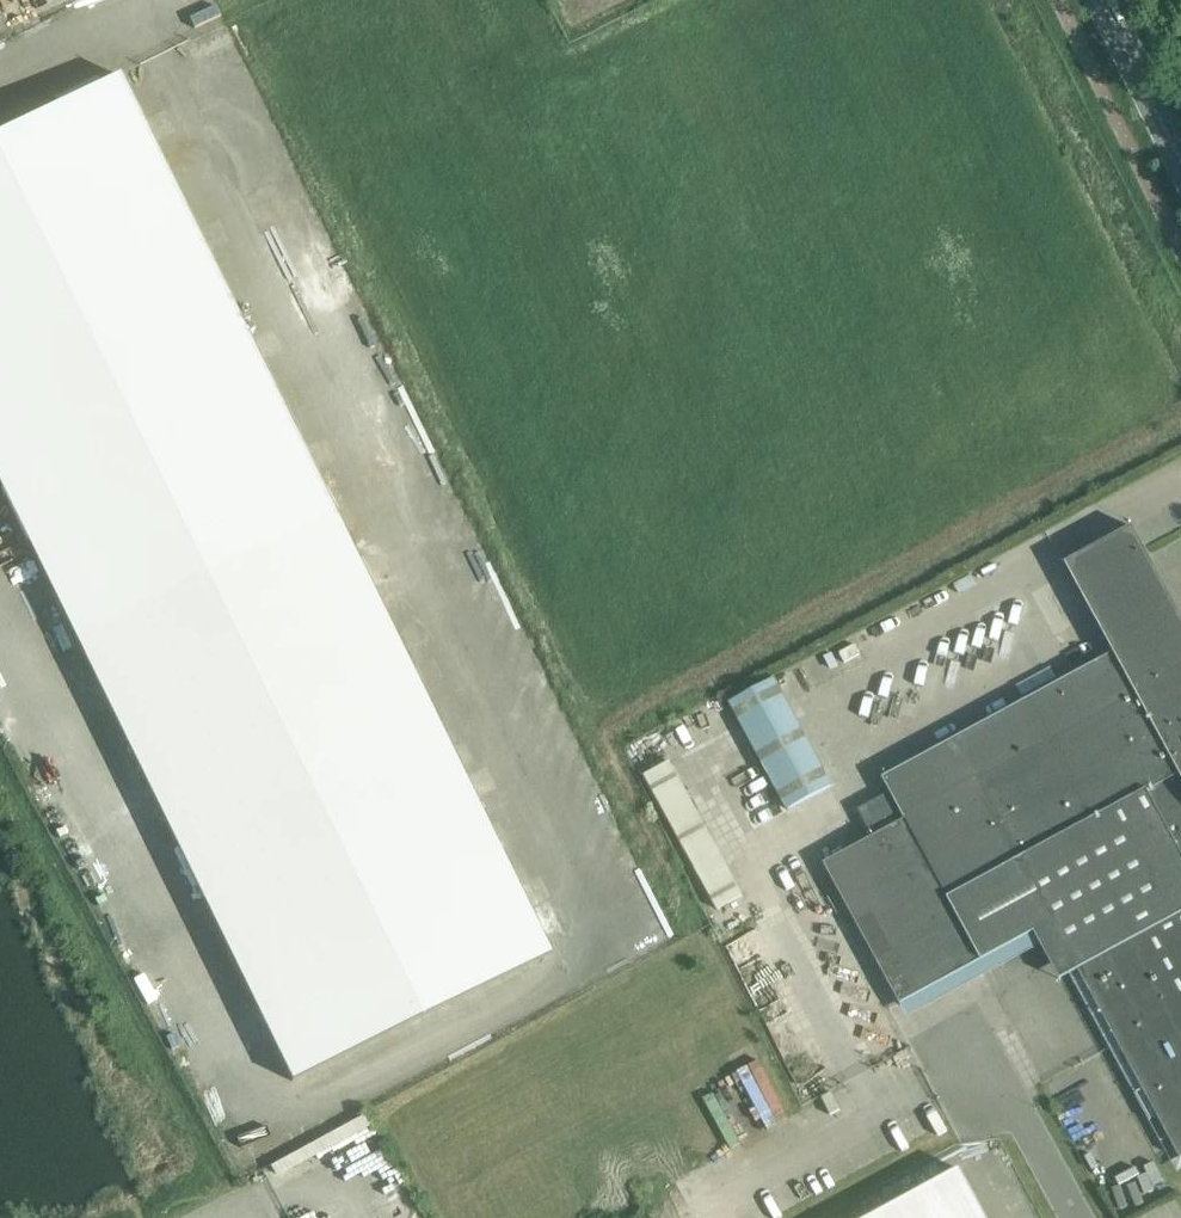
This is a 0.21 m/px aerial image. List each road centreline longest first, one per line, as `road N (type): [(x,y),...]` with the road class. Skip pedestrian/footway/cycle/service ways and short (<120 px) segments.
road 1 (unclassified): [(1076,1217),(978,1034)]
road 2 (secondary): [(1180,166),(1098,0)]

